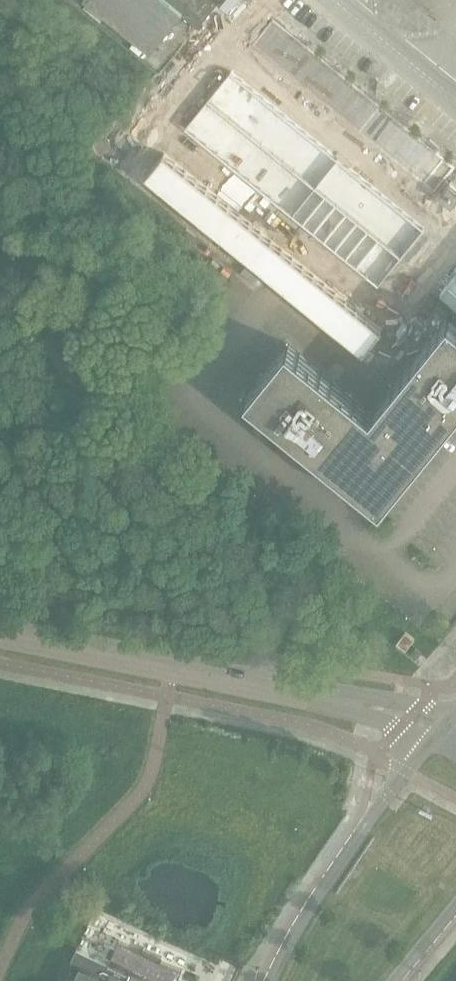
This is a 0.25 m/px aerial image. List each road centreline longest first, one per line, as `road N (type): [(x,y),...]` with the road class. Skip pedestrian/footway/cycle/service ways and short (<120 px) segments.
road 1 (tertiary): [(438,719),(0,632)]
road 2 (unclassified): [(438,719),(263,980)]
road 3 (unclassified): [(455,101),(332,0)]

